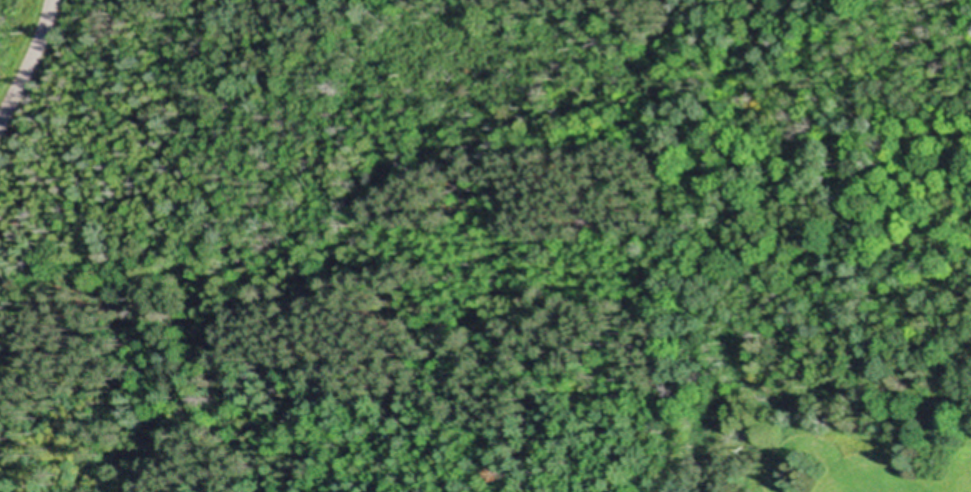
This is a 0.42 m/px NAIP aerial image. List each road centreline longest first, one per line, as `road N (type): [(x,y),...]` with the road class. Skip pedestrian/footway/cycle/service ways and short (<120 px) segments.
road 1 (residential): [(0,126),(43,39),(52,0)]

